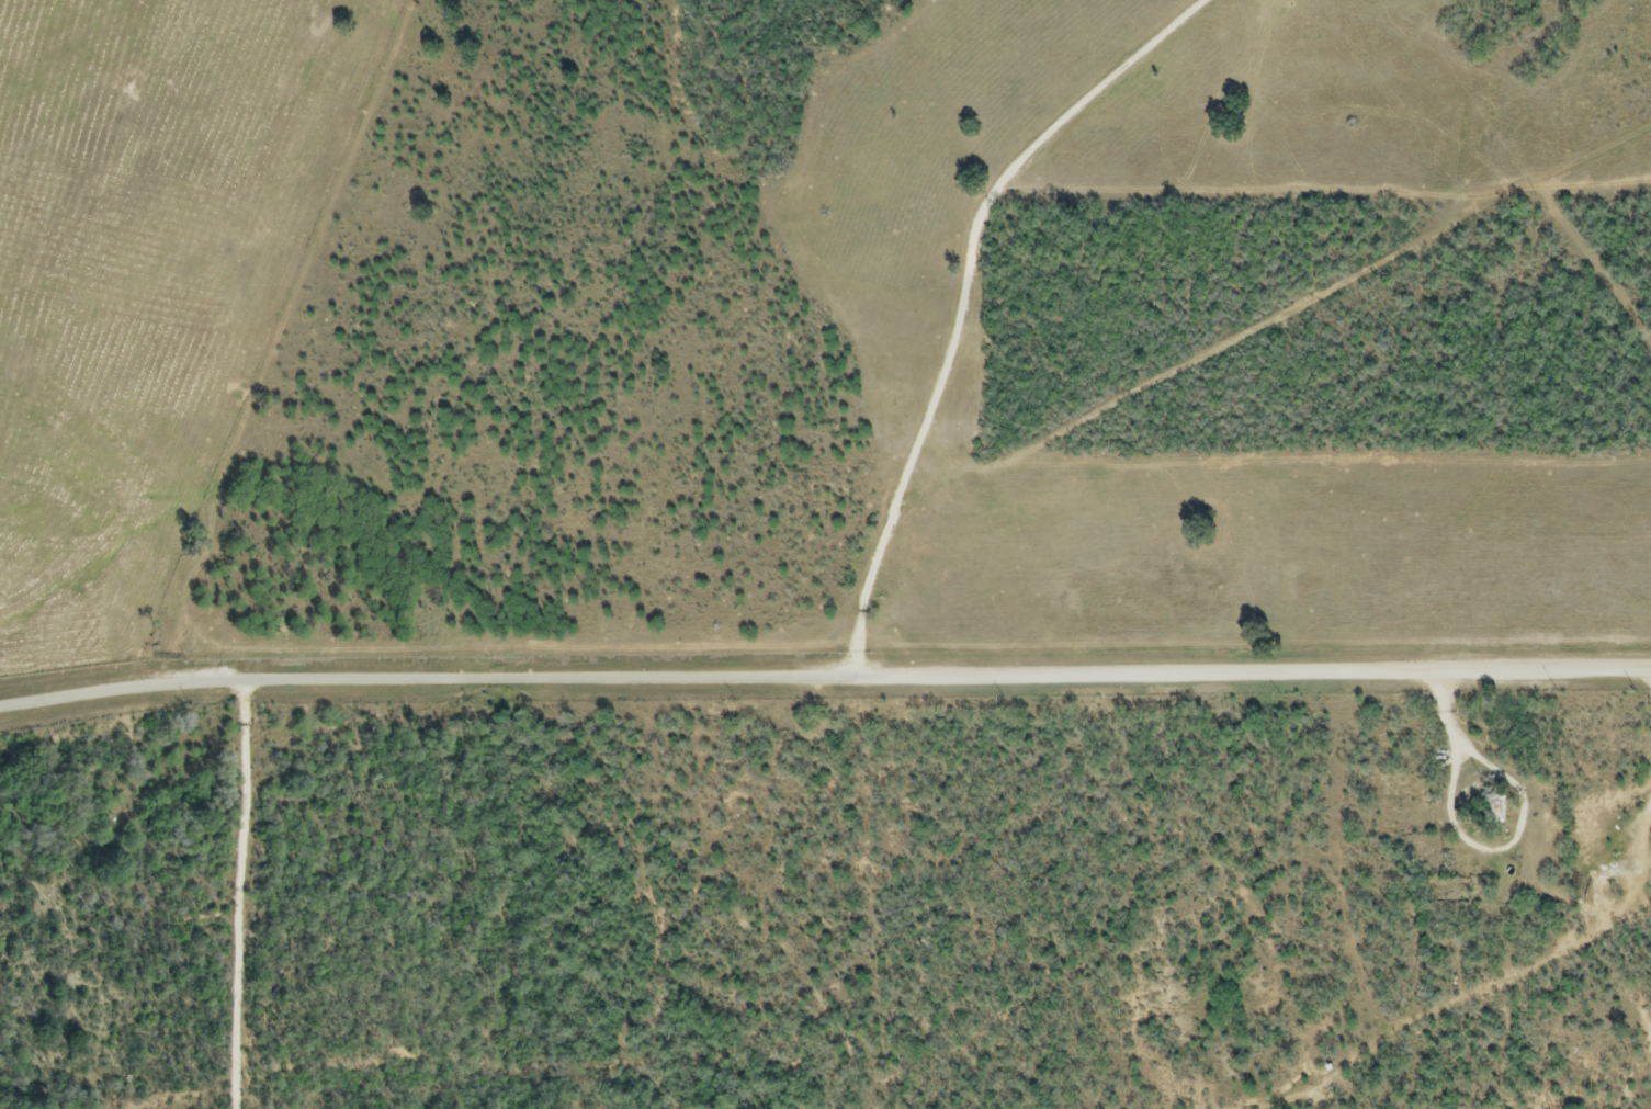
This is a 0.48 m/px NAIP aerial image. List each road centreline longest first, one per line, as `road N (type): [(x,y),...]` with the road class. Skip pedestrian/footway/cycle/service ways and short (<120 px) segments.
road 1 (residential): [(0,711),(248,674),(1650,670)]

